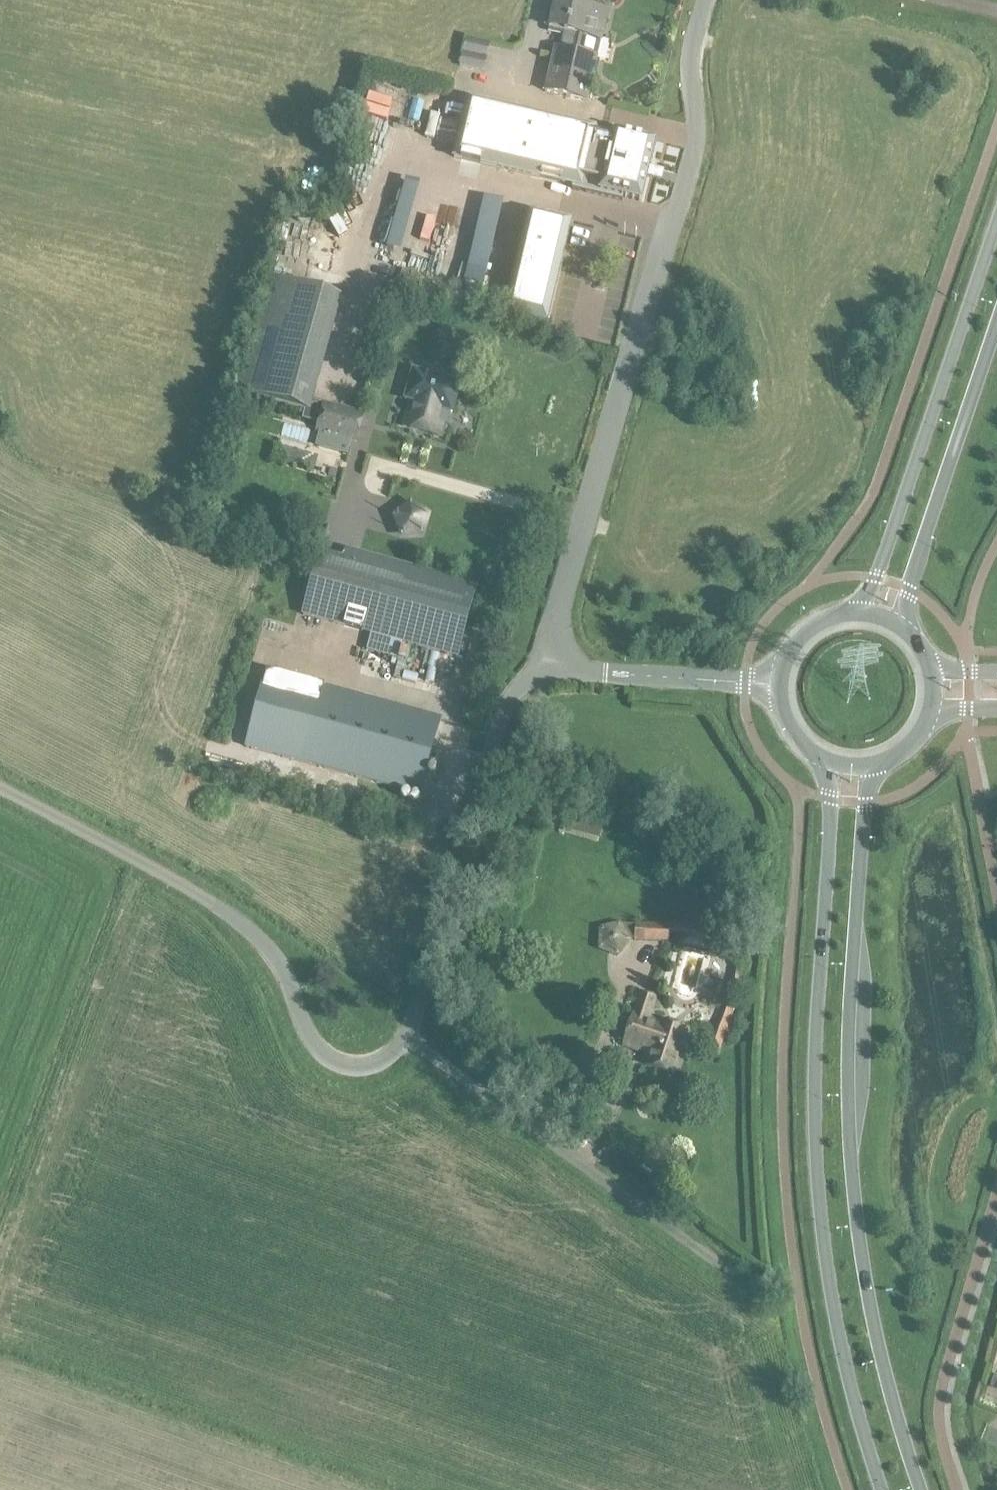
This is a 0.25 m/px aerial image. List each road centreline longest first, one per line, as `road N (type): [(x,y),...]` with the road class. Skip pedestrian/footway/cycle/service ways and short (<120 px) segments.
road 1 (tertiary): [(832,763),(817,1186),(830,1282),(885,1489)]
road 2 (tertiary): [(923,1489),(862,1271),(854,1189),(850,995),(869,765)]
road 3 (unclassified): [(565,667),(556,619),(698,147),(689,55),(704,0)]
road 4 (unclassified): [(409,1040),(369,1065),(336,1064),(315,1045),(288,980),(249,930),(0,788)]
road 5 (unclassified): [(565,667),(538,674),(504,709),(409,1040)]
road 6 (tertiary): [(996,217),(878,577),(857,612)]
road 7 (unclassified): [(712,1258),(409,1040)]
road 8 (tertiary): [(901,626),(996,323)]
road 9 (unclassified): [(779,684),(565,667)]

